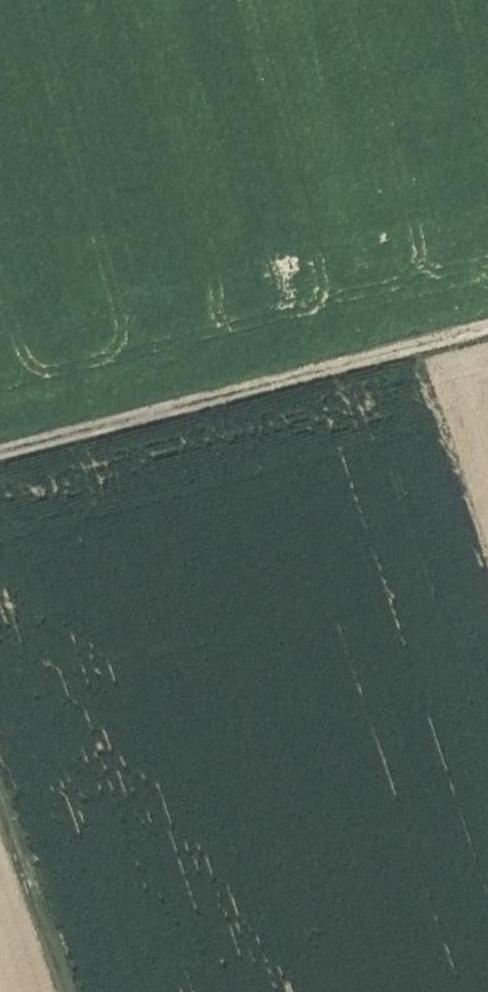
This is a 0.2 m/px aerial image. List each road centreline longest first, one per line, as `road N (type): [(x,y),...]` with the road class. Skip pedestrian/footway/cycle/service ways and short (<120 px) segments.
road 1 (track): [(487,329),(0,453)]
road 2 (track): [(0,785),(69,991)]

